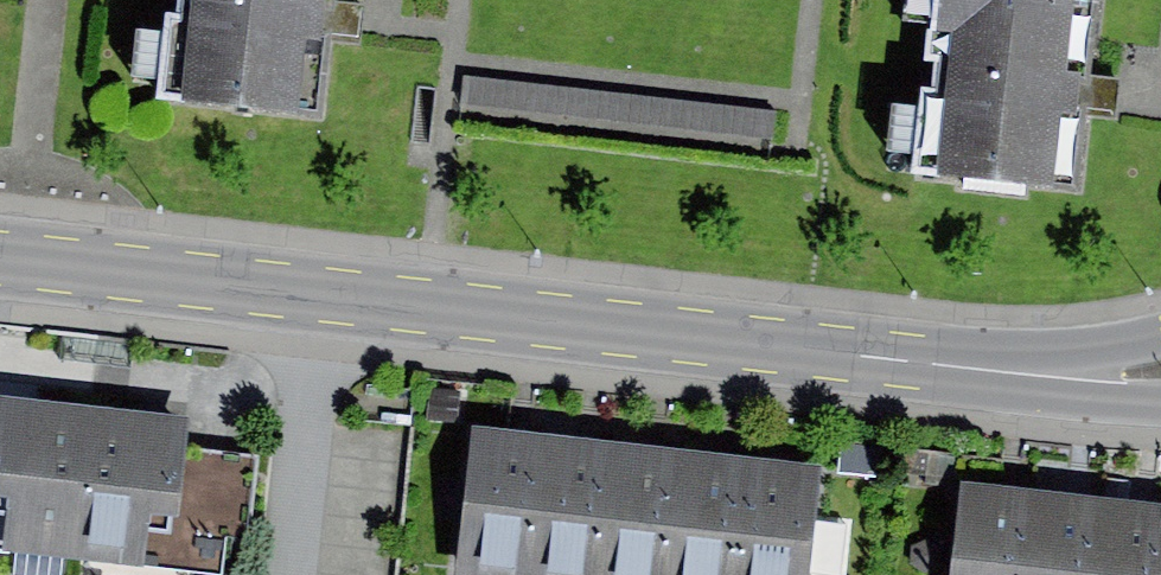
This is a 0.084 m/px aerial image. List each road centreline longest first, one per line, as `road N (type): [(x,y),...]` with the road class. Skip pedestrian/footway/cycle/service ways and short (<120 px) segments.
road 1 (tertiary): [(324,294),(1122,376),(1160,372)]
road 2 (tertiary): [(0,257),(324,294)]
road 3 (residential): [(324,294),(287,574)]

